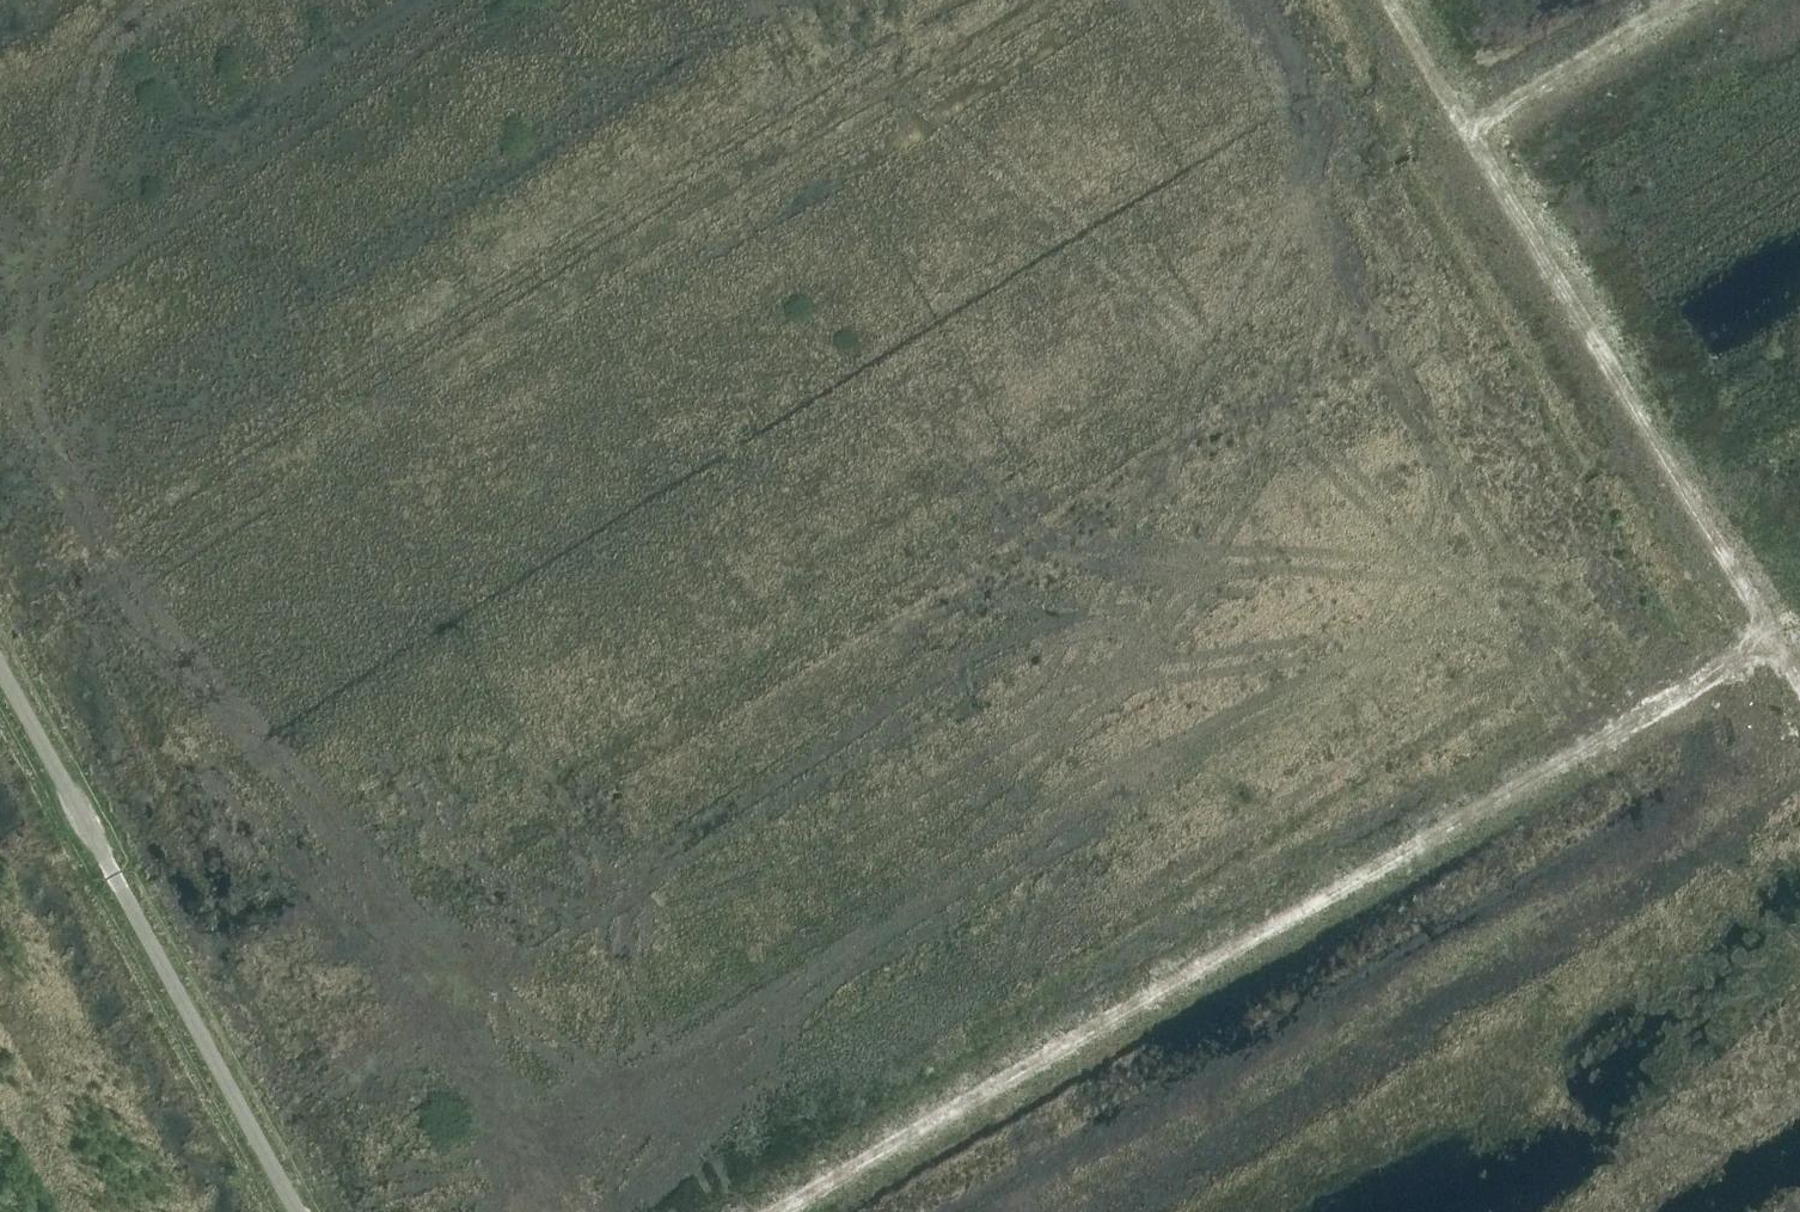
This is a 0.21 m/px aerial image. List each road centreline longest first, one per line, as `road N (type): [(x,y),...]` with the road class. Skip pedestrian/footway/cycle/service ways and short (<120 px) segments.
road 1 (tertiary): [(297,1211),(0,670)]

